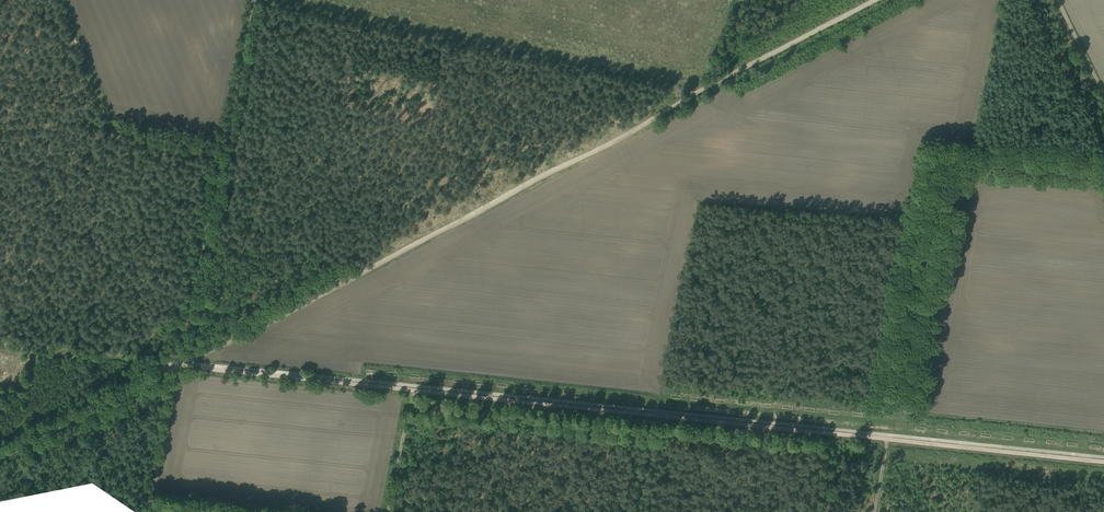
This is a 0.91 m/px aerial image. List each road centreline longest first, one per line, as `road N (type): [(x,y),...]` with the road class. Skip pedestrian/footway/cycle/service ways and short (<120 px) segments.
road 1 (track): [(179,366),(1103,462)]
road 2 (track): [(874,0),(179,366)]
road 3 (track): [(179,366),(257,0)]
road 4 (track): [(0,454),(179,366)]
road 5 (track): [(165,368),(0,352)]
road 6 (track): [(148,511),(179,366)]

